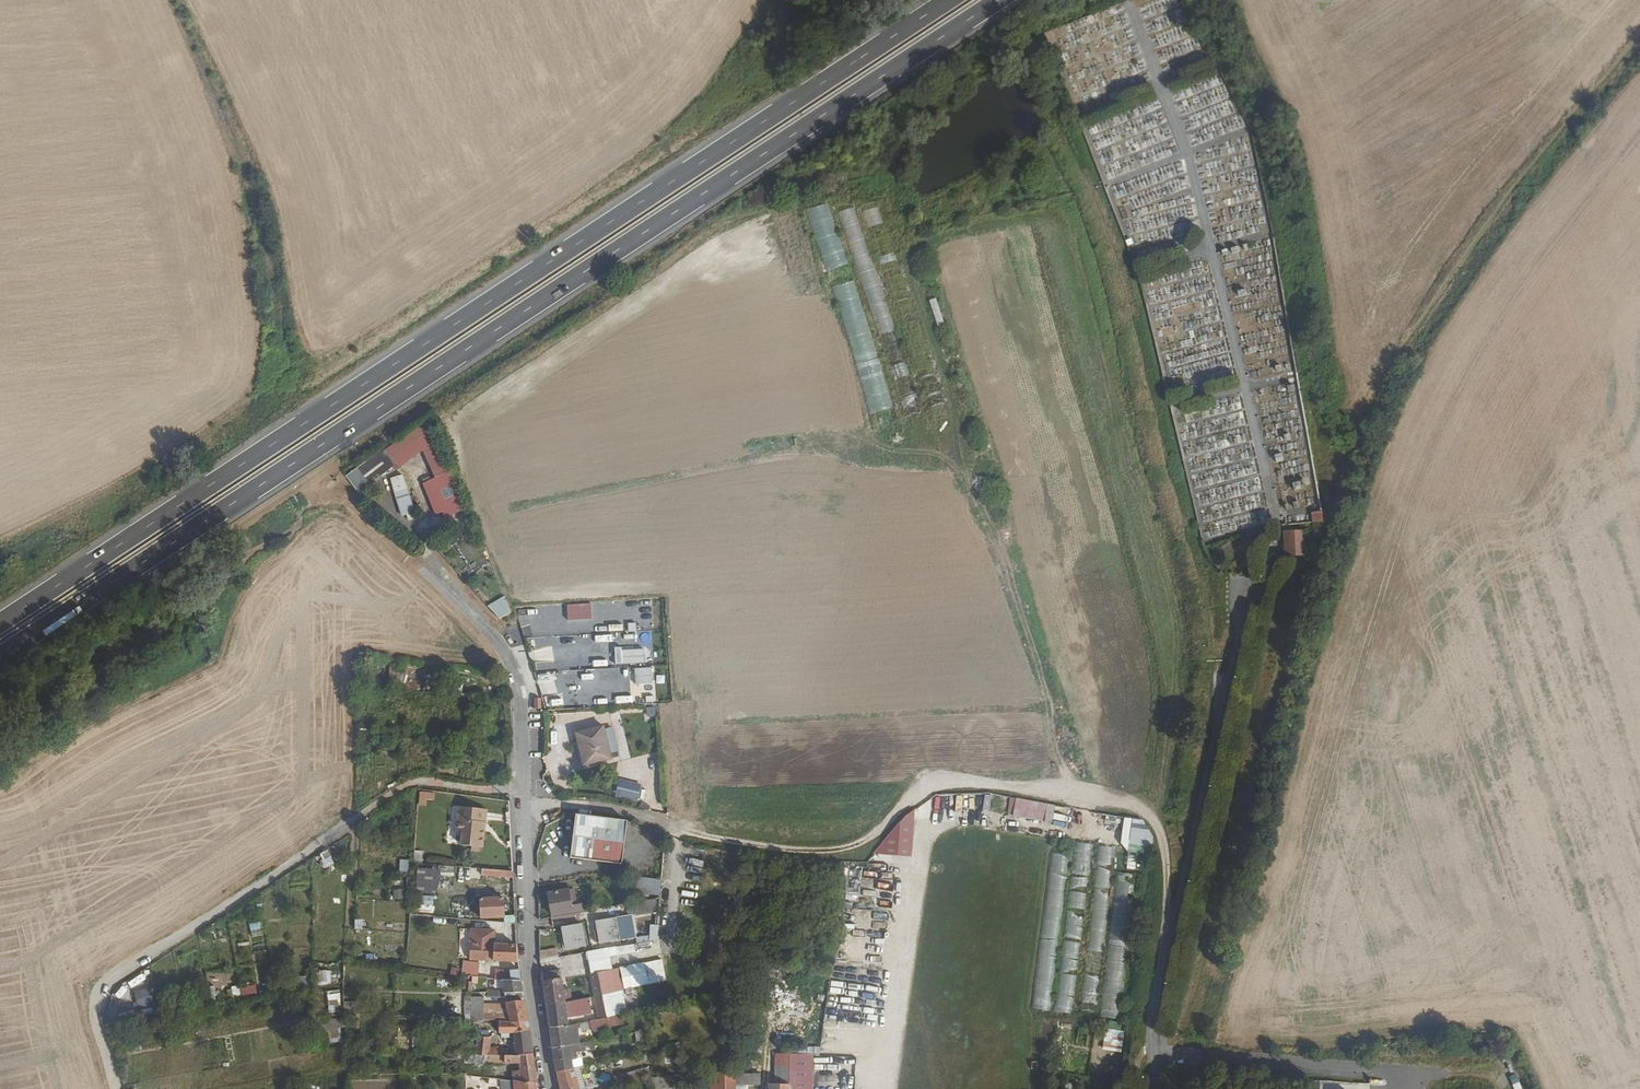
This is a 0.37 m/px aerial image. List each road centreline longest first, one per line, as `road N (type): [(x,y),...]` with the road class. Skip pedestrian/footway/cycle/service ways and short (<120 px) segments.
road 1 (trunk): [(0,655),(995,0)]
road 2 (track): [(1639,42),(1490,218),(1357,426),(1300,599),(1212,928),(1177,1032),(1158,1050)]
road 3 (trunk): [(945,0),(0,623)]
road 4 (track): [(1169,931),(1168,855),(1157,819),(1095,804),(962,790),(928,801),(921,856),(820,858),(745,851),(597,808),(557,814),(527,803)]
road 5 (track): [(1225,705),(1122,273),(1059,126)]
road 6 (track): [(119,1088),(105,1030),(109,998),(126,979),(413,794),(439,790),(527,803)]
road 7 (unclassified): [(436,574),(501,645),(527,718),(529,971),(547,1088)]
road 8 (unclassified): [(1156,1088),(1161,1063),(1151,1008),(1238,642),(1238,580)]
road 9 (track): [(285,375),(261,216),(170,0)]
road 10 (track): [(0,553),(127,486),(227,426),(304,363),(334,352)]

